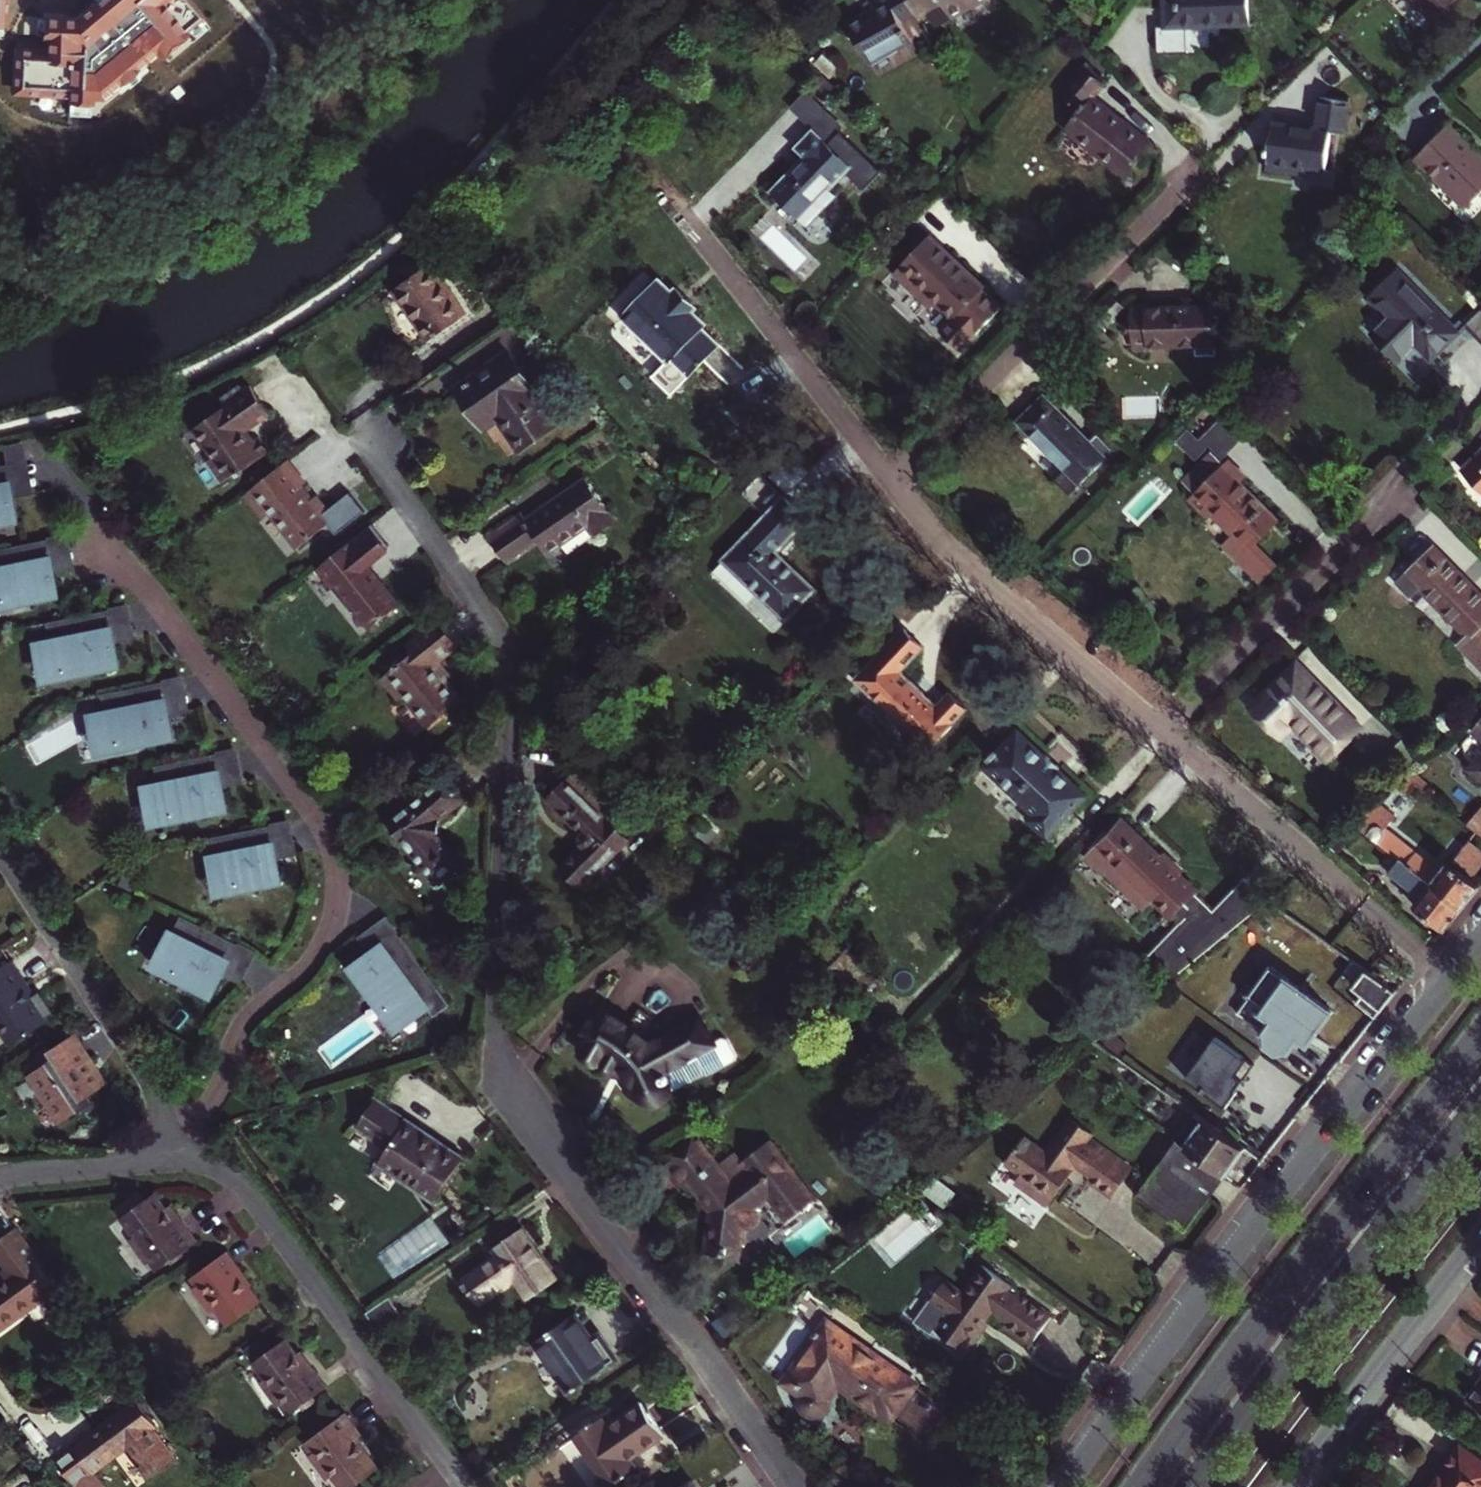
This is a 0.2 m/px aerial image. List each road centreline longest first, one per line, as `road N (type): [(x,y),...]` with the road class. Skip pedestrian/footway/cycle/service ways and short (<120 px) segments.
road 1 (residential): [(790,1486),(502,1067),(495,1018),(509,716),(504,642),(366,435)]
road 2 (residential): [(166,1160),(217,1096),(247,1019),(312,959),(332,913),(336,873),(311,810),(104,534)]
road 3 (tertiary): [(1454,974),(1207,1287),(1065,1486)]
road 4 (primary): [(1480,1037),(1139,1486)]
road 5 (primary): [(1193,1486),(1480,1107)]
road 6 (residential): [(166,1160),(220,1168),(247,1191),(467,1486)]
road 7 (residential): [(885,476),(1197,171)]
road 8 (residential): [(1454,974),(1163,730)]
road 9 (residential): [(1163,730),(940,535),(885,476)]
road 10 (residential): [(166,1160),(157,1099),(140,1064),(0,852)]
road 11 (residential): [(1163,730),(1407,488)]
road 12 (residential): [(885,476),(689,224)]
road 13 (tertiary): [(1289,1486),(1480,1233)]
road 14 (residential): [(0,1183),(166,1160)]

